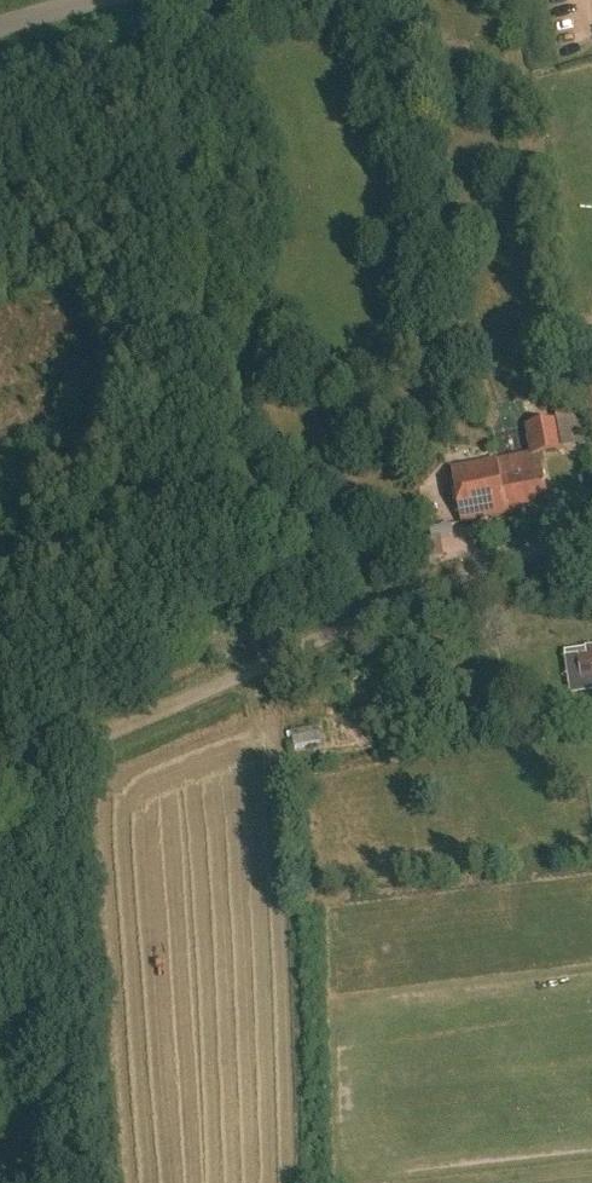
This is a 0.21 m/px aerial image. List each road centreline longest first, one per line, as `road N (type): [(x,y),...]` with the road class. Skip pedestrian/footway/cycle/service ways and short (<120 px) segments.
road 1 (residential): [(591,539),(551,543),(465,572),(0,778)]

